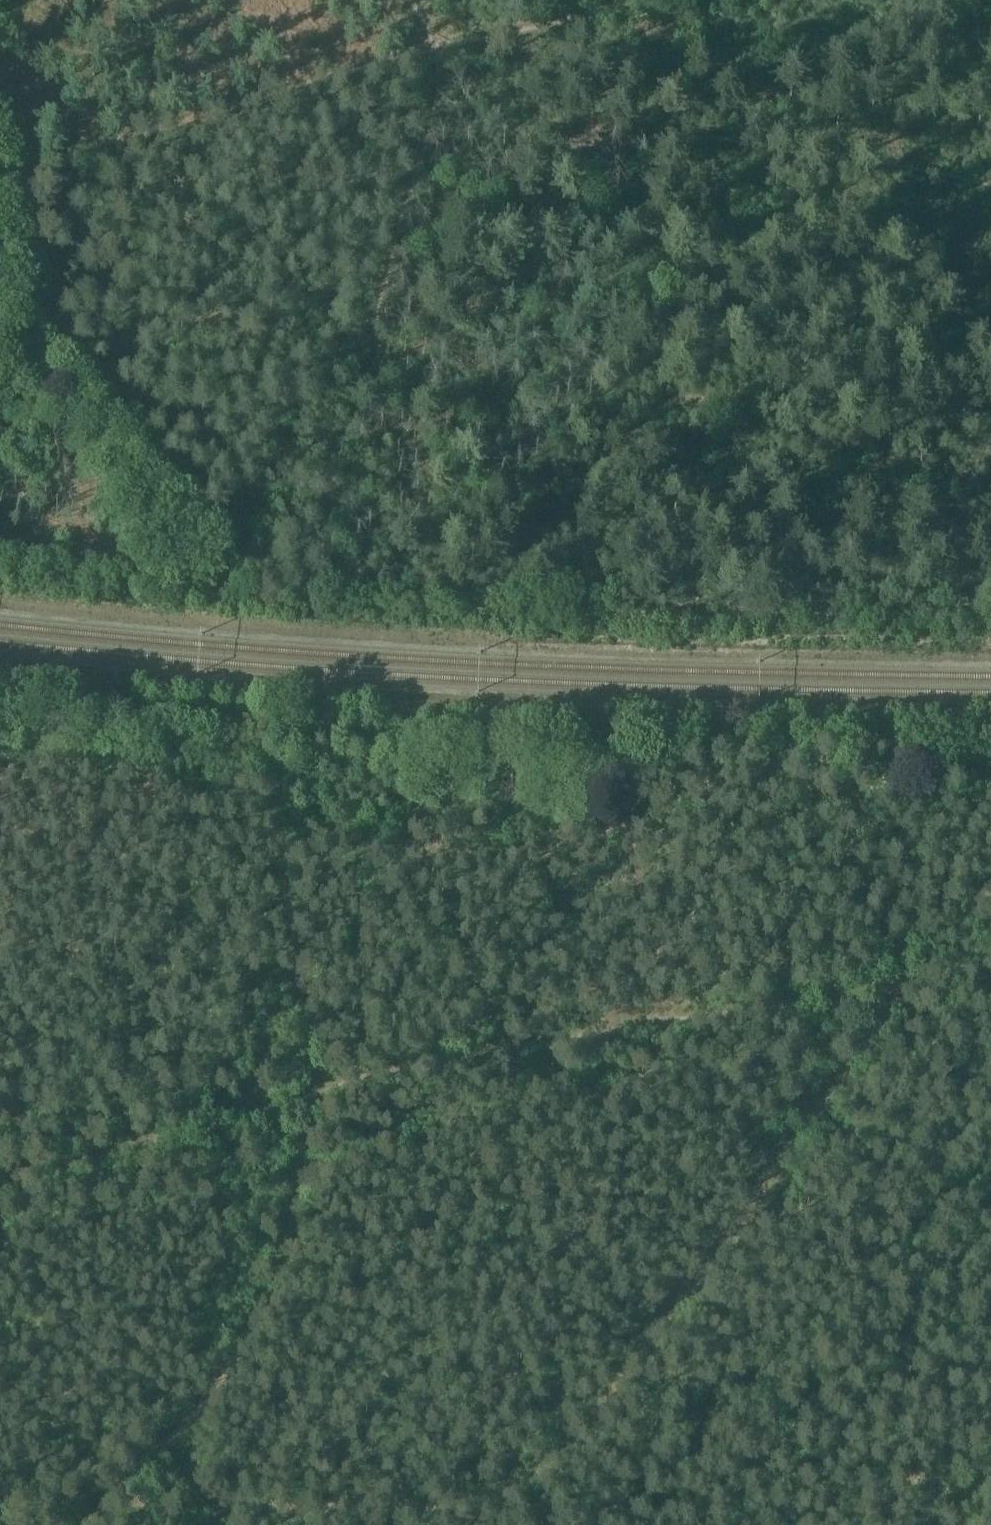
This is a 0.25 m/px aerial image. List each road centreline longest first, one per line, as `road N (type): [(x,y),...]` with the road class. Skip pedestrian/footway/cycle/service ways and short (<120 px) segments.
road 1 (track): [(203,591),(23,342),(0,258)]
road 2 (track): [(0,733),(261,753)]

